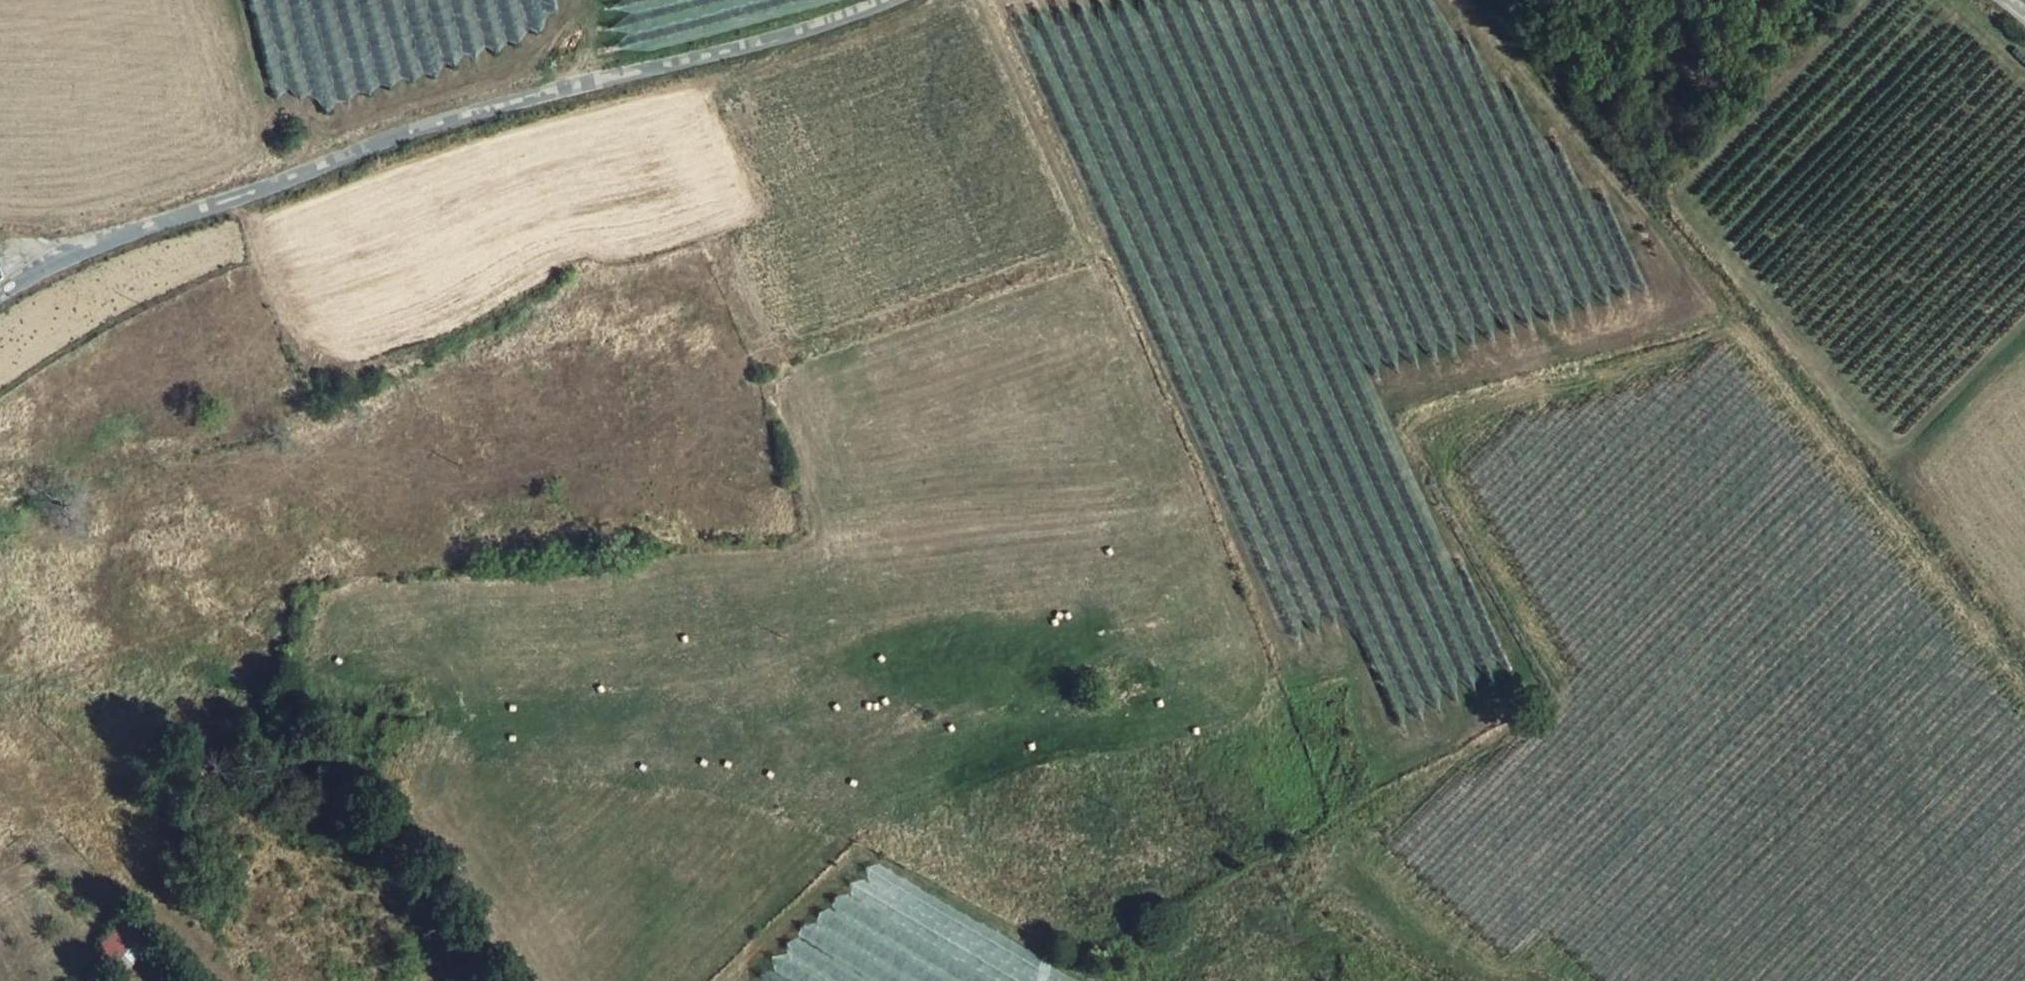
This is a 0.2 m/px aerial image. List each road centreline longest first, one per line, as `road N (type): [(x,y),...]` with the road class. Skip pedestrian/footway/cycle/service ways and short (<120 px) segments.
road 1 (unclassified): [(0,293),(170,220),(447,127),(908,0)]

